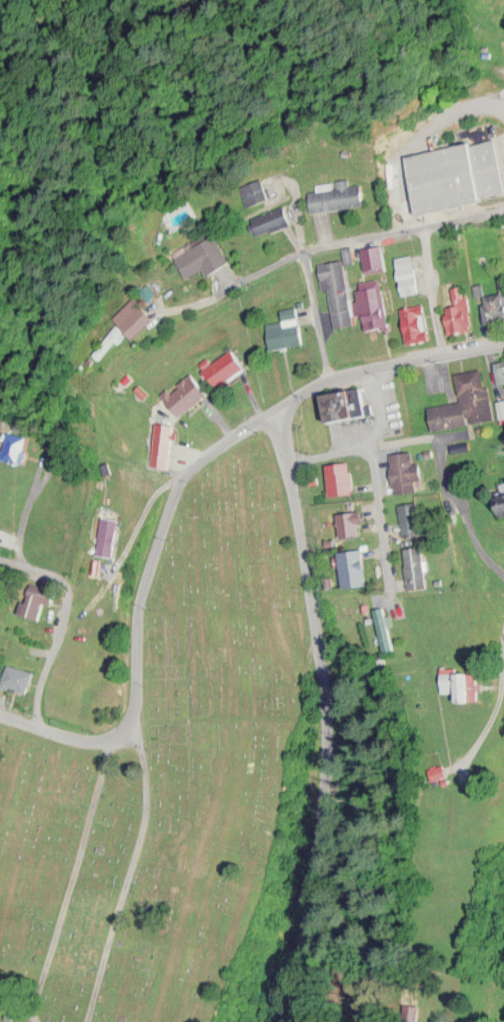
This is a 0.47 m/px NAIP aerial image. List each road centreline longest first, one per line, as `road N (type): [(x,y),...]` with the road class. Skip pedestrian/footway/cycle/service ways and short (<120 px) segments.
road 1 (residential): [(283,1021),(330,770),(281,408)]
road 2 (residential): [(135,724),(140,598),(183,471),(328,369),(503,337)]
road 3 (residential): [(93,1021),(147,811),(135,724)]
road 4 (residential): [(109,742),(33,1020),(39,1021)]
road 5 (residential): [(304,251),(503,202)]
road 6 (residential): [(490,558),(449,488),(437,432),(372,443)]
road 7 (residential): [(409,613),(372,443)]
road 8 (residential): [(0,712),(109,742),(135,724)]
road 9 (residential): [(38,723),(37,689),(66,595)]
road 10 (residential): [(471,763),(503,646)]
road 11 (residential): [(328,369),(304,251)]

